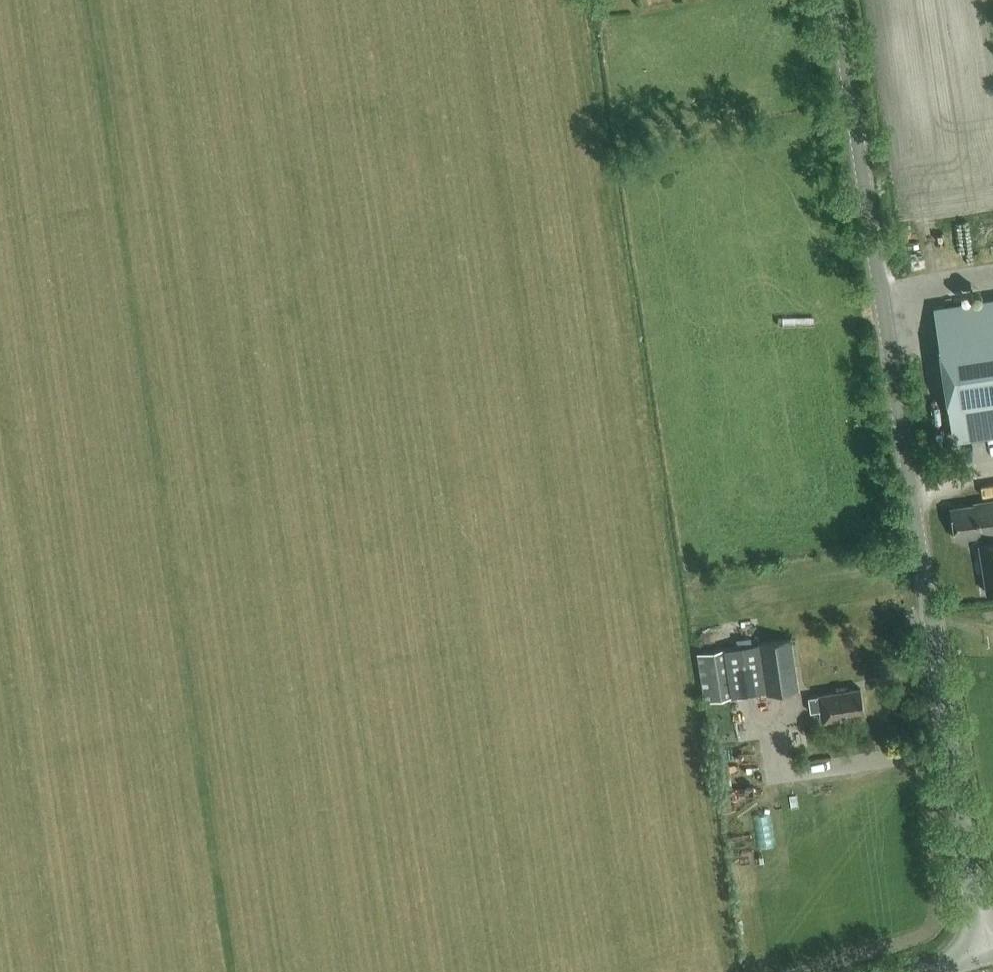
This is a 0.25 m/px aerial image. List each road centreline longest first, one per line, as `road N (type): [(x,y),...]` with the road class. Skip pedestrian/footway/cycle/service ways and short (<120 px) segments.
road 1 (tertiary): [(981,952),(830,0)]

